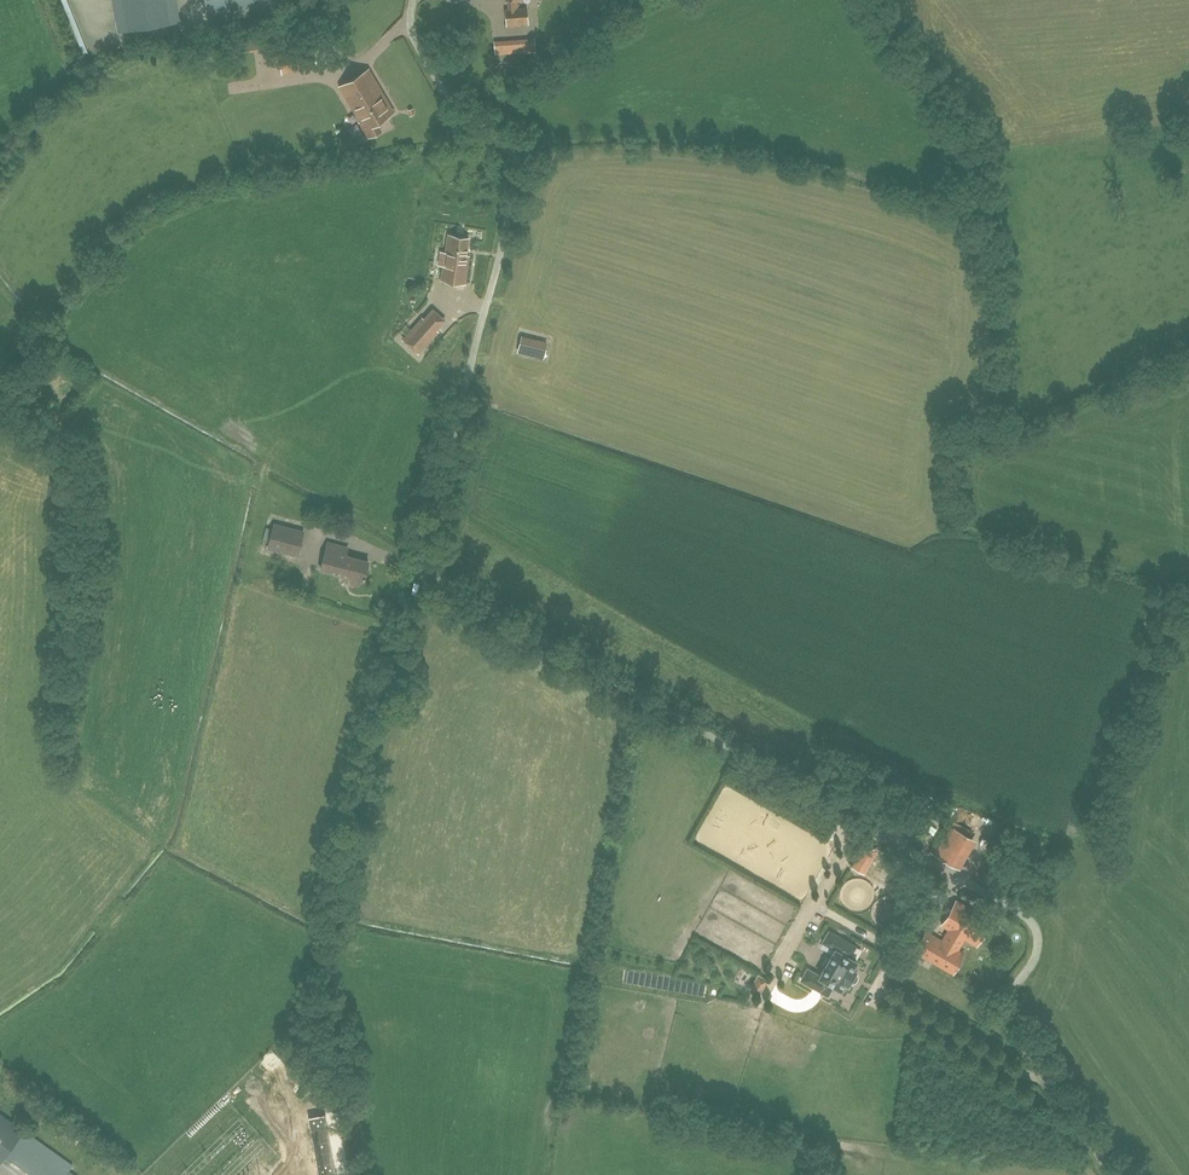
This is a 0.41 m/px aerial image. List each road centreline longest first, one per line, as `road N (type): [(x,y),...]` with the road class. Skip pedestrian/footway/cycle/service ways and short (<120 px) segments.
road 1 (unclassified): [(1113,1174),(1011,1020),(1009,999),(1038,957),(1035,926),(1022,914),(431,573),(427,541),(516,176),(507,147),(457,110),(428,69),(411,30),(413,0)]
road 2 (track): [(507,147),(598,137),(722,144),(947,206)]

